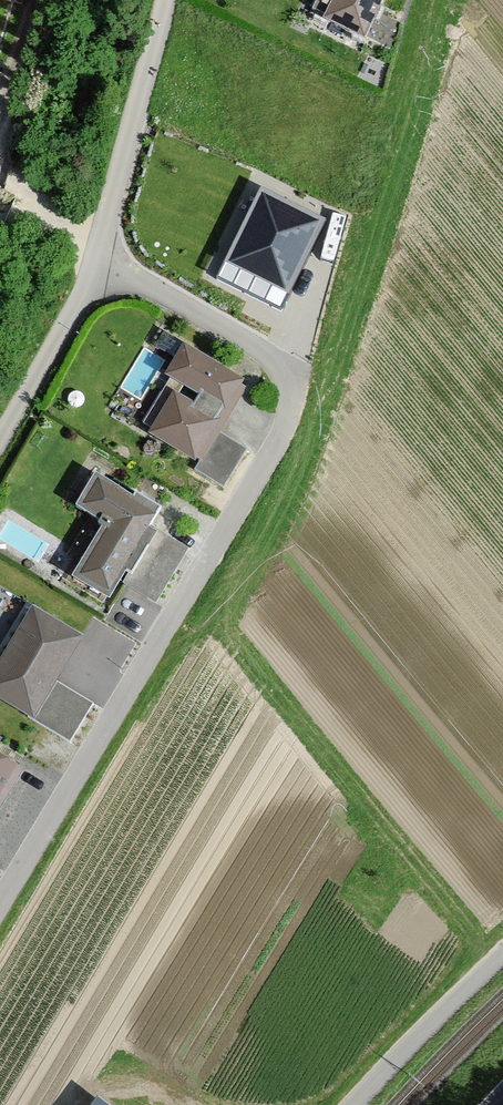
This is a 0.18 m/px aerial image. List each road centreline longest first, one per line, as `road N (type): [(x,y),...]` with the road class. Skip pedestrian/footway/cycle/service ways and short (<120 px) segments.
road 1 (residential): [(0,904),(265,466),(292,396),(288,374),(270,357),(97,261)]
road 2 (residential): [(166,0),(97,261)]
road 3 (residential): [(97,261),(0,448)]
road 4 (unclassified): [(360,1104),(464,984),(502,952)]

